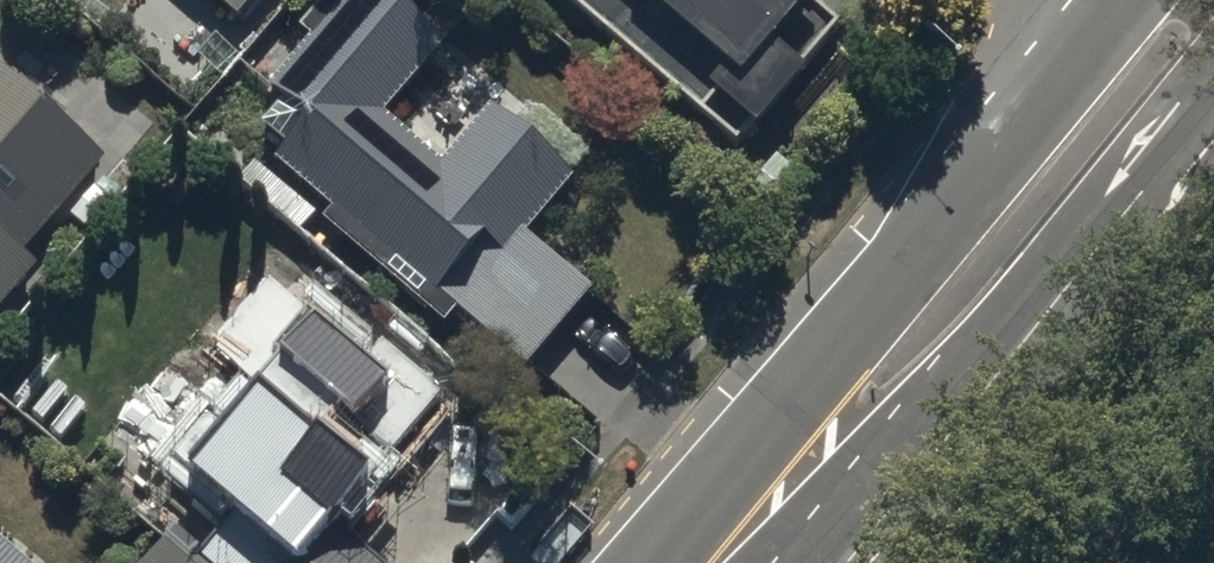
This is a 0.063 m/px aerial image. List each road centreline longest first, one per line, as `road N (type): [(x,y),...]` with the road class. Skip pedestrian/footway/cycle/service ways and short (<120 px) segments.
road 1 (secondary): [(658,562),(1121,0)]
road 2 (secondary): [(1213,90),(825,562)]

